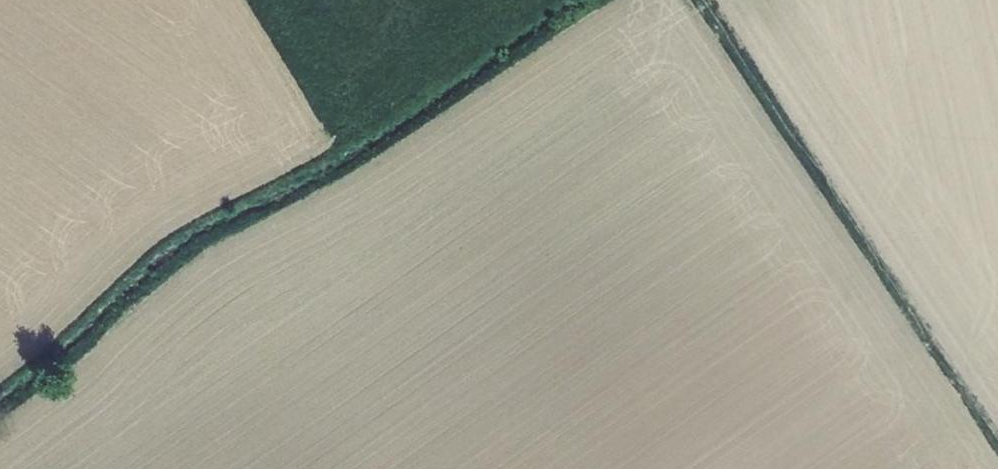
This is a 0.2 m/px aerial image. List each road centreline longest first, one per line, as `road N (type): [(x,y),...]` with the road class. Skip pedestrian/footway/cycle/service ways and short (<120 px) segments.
road 1 (track): [(706,0),(997,456)]

